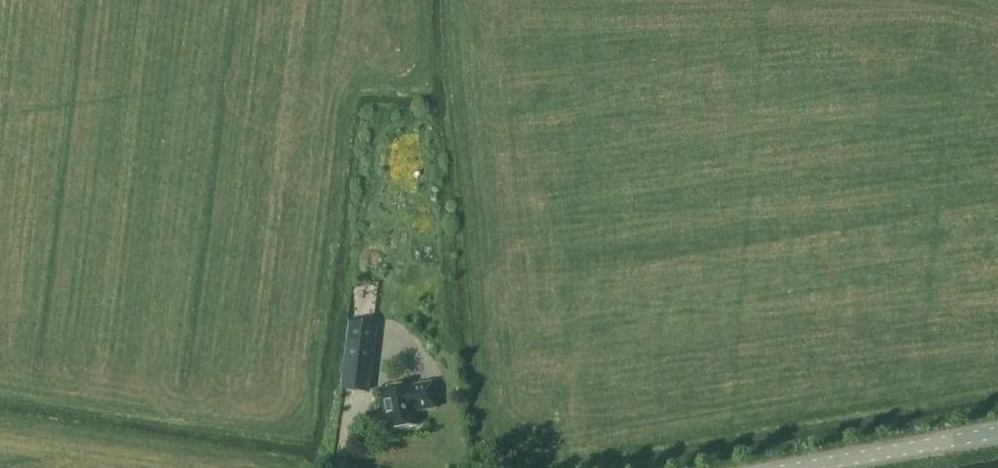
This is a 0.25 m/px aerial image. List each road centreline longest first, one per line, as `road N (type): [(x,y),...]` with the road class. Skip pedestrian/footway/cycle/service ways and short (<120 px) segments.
road 1 (tertiary): [(786,467),(997,430)]

